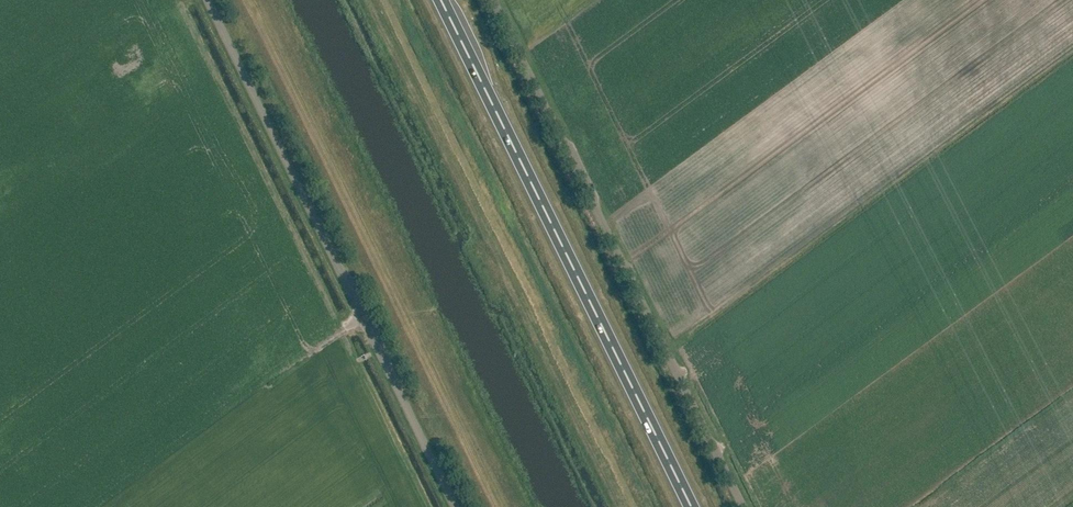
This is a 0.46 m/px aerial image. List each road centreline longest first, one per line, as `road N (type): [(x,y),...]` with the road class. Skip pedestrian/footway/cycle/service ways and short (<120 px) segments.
road 1 (unclassified): [(745,506),(490,0)]
road 2 (trunk): [(692,506),(443,0)]
road 3 (unclassified): [(457,506),(208,0)]

